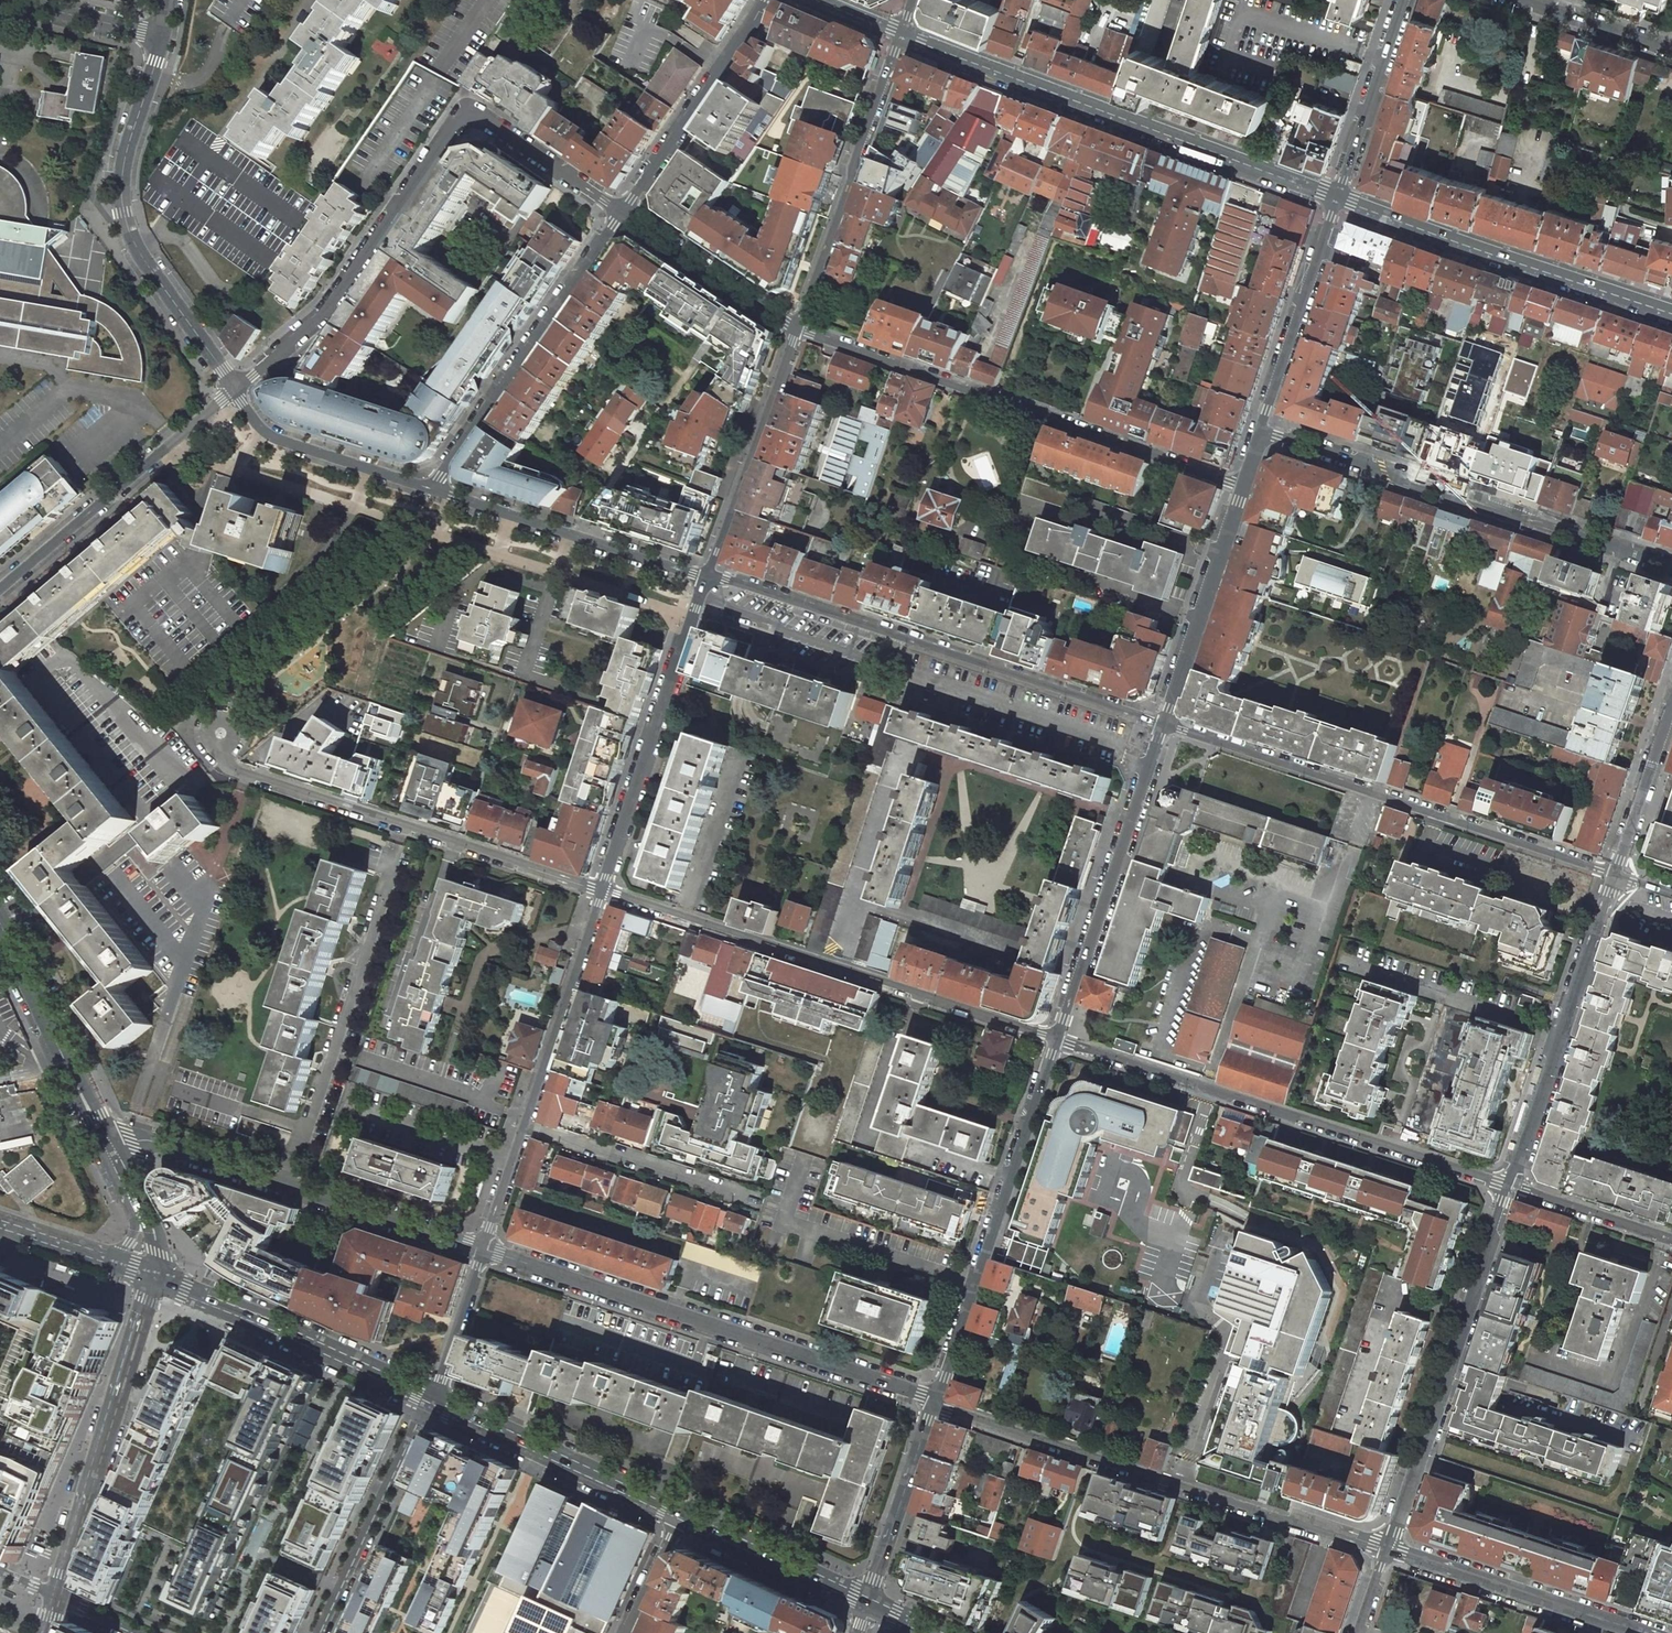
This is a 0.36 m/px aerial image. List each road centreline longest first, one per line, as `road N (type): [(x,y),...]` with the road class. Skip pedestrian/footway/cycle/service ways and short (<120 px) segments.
road 1 (residential): [(615,215),(472,108),(325,314),(235,387)]
road 2 (residential): [(1165,723),(708,579)]
road 3 (residential): [(1058,1038),(604,891)]
road 4 (residential): [(483,1250),(935,1403)]
road 5 (residential): [(1616,873),(1165,723)]
road 6 (residential): [(935,1403),(1387,1549)]
road 7 (residential): [(1509,1185),(1058,1038)]
road 8 (residential): [(1244,485),(798,327)]
road 9 (secondary): [(901,33),(1337,198)]
road 10 (residential): [(604,891),(246,777),(226,768),(220,733)]
road 11 (residential): [(1671,565),(1261,431)]
road 12 (residential): [(235,387),(140,254),(124,213),(125,160),(163,31)]
road 13 (residential): [(109,1152),(157,1142),(483,1250)]
road 14 (residential): [(1058,1038),(935,1403)]
road 15 (residential): [(1387,1549),(1509,1185)]
road 16 (secondary): [(1337,198),(1671,309)]
road 17 (residential): [(56,1596),(155,1277)]
road 18 (residential): [(1165,723),(1058,1038)]
road 19 (residential): [(1509,1185),(1616,873)]
road 20 (residential): [(604,891),(708,579)]
road 21 (residential): [(433,486),(615,215)]
road 22 (residential): [(798,327),(901,33)]
road 23 (residential): [(0,587),(235,387)]
road 24 (primary): [(429,1398),(155,1277)]
road 25 (residential): [(708,579),(433,486)]
road 26 (primary): [(678,1514),(429,1398)]
road 27 (residential): [(1387,1549),(1647,1632)]
road 28 (residential): [(708,579),(798,327)]
road 29 (residential): [(615,215),(759,0)]
road 30 (residential): [(429,1398),(320,1632)]
road 31 (residential): [(109,1152),(0,923)]
road 32 (residential): [(1244,485),(1165,723)]
road 33 (residential): [(525,1128),(604,891)]
road 34 (residential): [(1337,198),(1261,431)]
road 35 (residential): [(433,486),(268,432),(235,387)]
road 36 (residential): [(539,1132),(756,1202)]
road 37 (residential): [(798,327),(615,215)]
road 38 (primary): [(869,1600),(678,1514)]
road 39 (residential): [(1404,0),(1337,198)]
road 40 (residential): [(935,1403),(869,1600)]
road 41 (residential): [(1616,873),(1671,706)]
road 42 (residential): [(1671,1239),(1509,1185)]
road 43 (residential): [(429,1398),(483,1250)]
road 44 (residential): [(1671,49),(1523,0)]
road 45 (residential): [(20,0),(163,31)]
road 46 (unclassified): [(624,1632),(678,1514)]
road 47 (residential): [(483,1250),(525,1128)]

